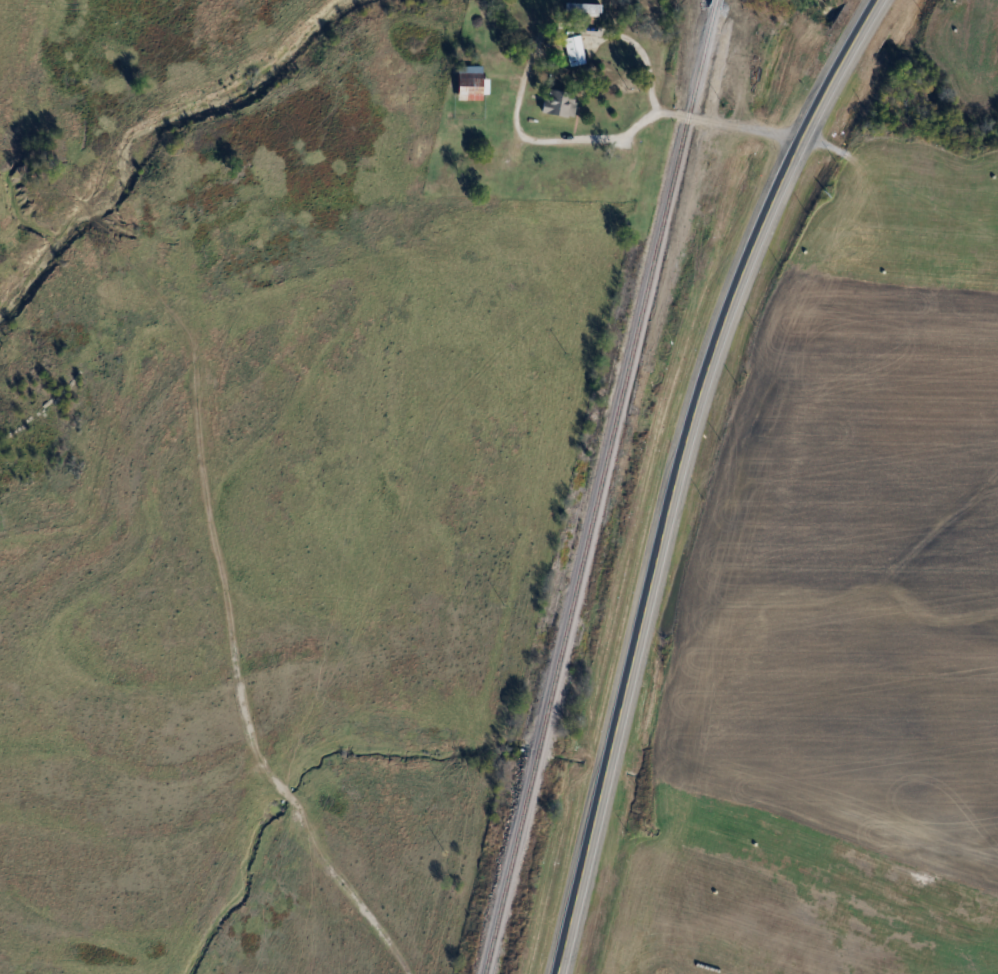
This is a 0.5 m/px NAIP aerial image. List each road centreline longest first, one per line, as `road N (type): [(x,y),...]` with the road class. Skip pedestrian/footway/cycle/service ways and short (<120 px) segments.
road 1 (primary): [(560,966),(704,378),(801,137),(877,0)]

